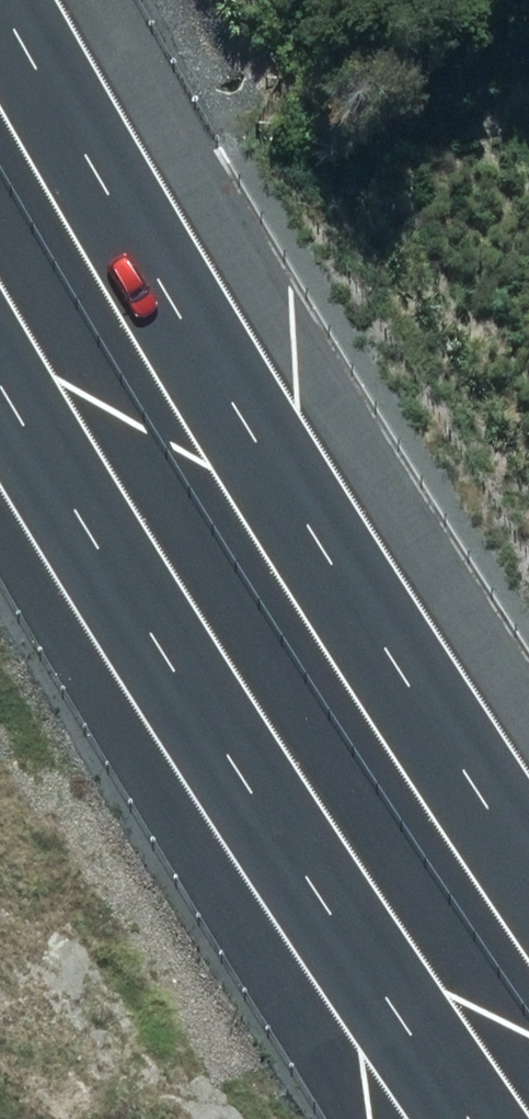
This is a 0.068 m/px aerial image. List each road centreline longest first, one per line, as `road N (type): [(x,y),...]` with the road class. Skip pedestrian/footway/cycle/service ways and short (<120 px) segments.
road 1 (motorway): [(6,0),(528,869)]
road 2 (motorway): [(491,1118),(315,864),(0,319)]

